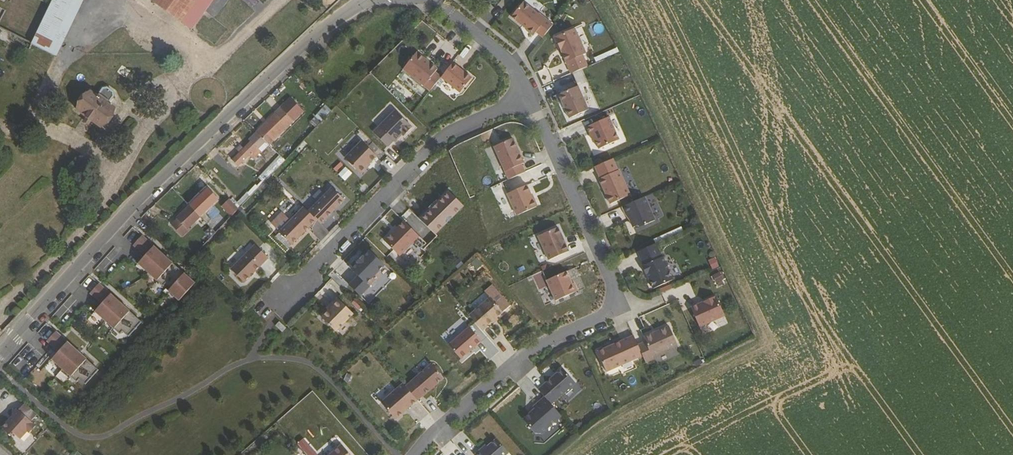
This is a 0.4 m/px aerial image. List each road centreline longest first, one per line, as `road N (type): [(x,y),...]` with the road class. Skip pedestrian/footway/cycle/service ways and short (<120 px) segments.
road 1 (unclassified): [(0,353),(163,176),(323,27),(365,0)]
road 2 (residential): [(531,98),(614,300),(602,316),(525,353),(413,454)]
road 3 (residential): [(531,98),(431,147),(283,297)]
road 4 (residential): [(437,0),(506,58),(531,98)]

